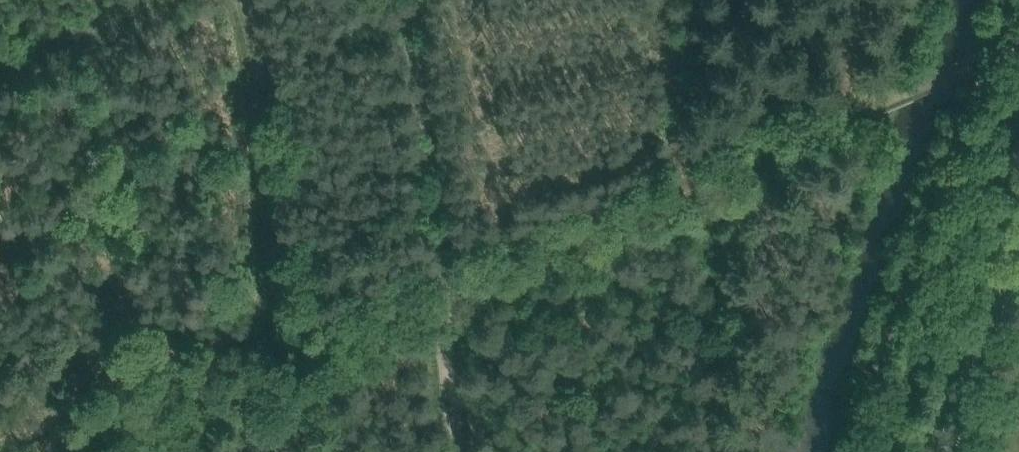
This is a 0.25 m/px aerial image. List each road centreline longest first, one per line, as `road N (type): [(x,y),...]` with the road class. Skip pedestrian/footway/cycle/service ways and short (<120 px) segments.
road 1 (track): [(444,291),(836,128)]
road 2 (track): [(444,291),(68,451)]
road 3 (unclassified): [(954,451),(1018,271)]
road 4 (track): [(461,451),(444,291)]

